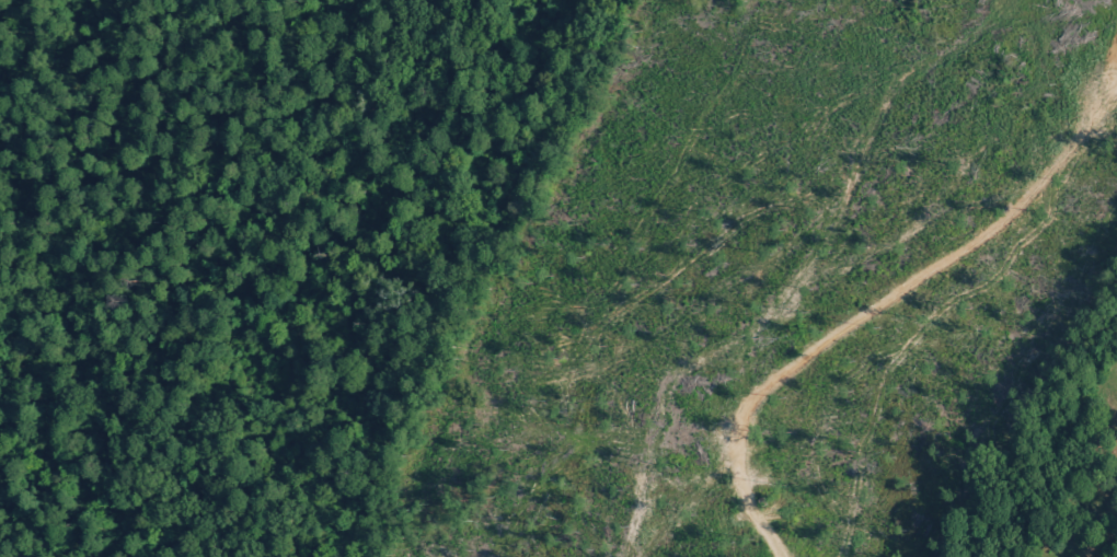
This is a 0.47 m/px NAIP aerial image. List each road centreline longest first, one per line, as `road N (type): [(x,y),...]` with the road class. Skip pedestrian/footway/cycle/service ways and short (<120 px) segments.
road 1 (residential): [(192,556),(244,518),(361,468),(454,440),(553,438),(620,425)]

